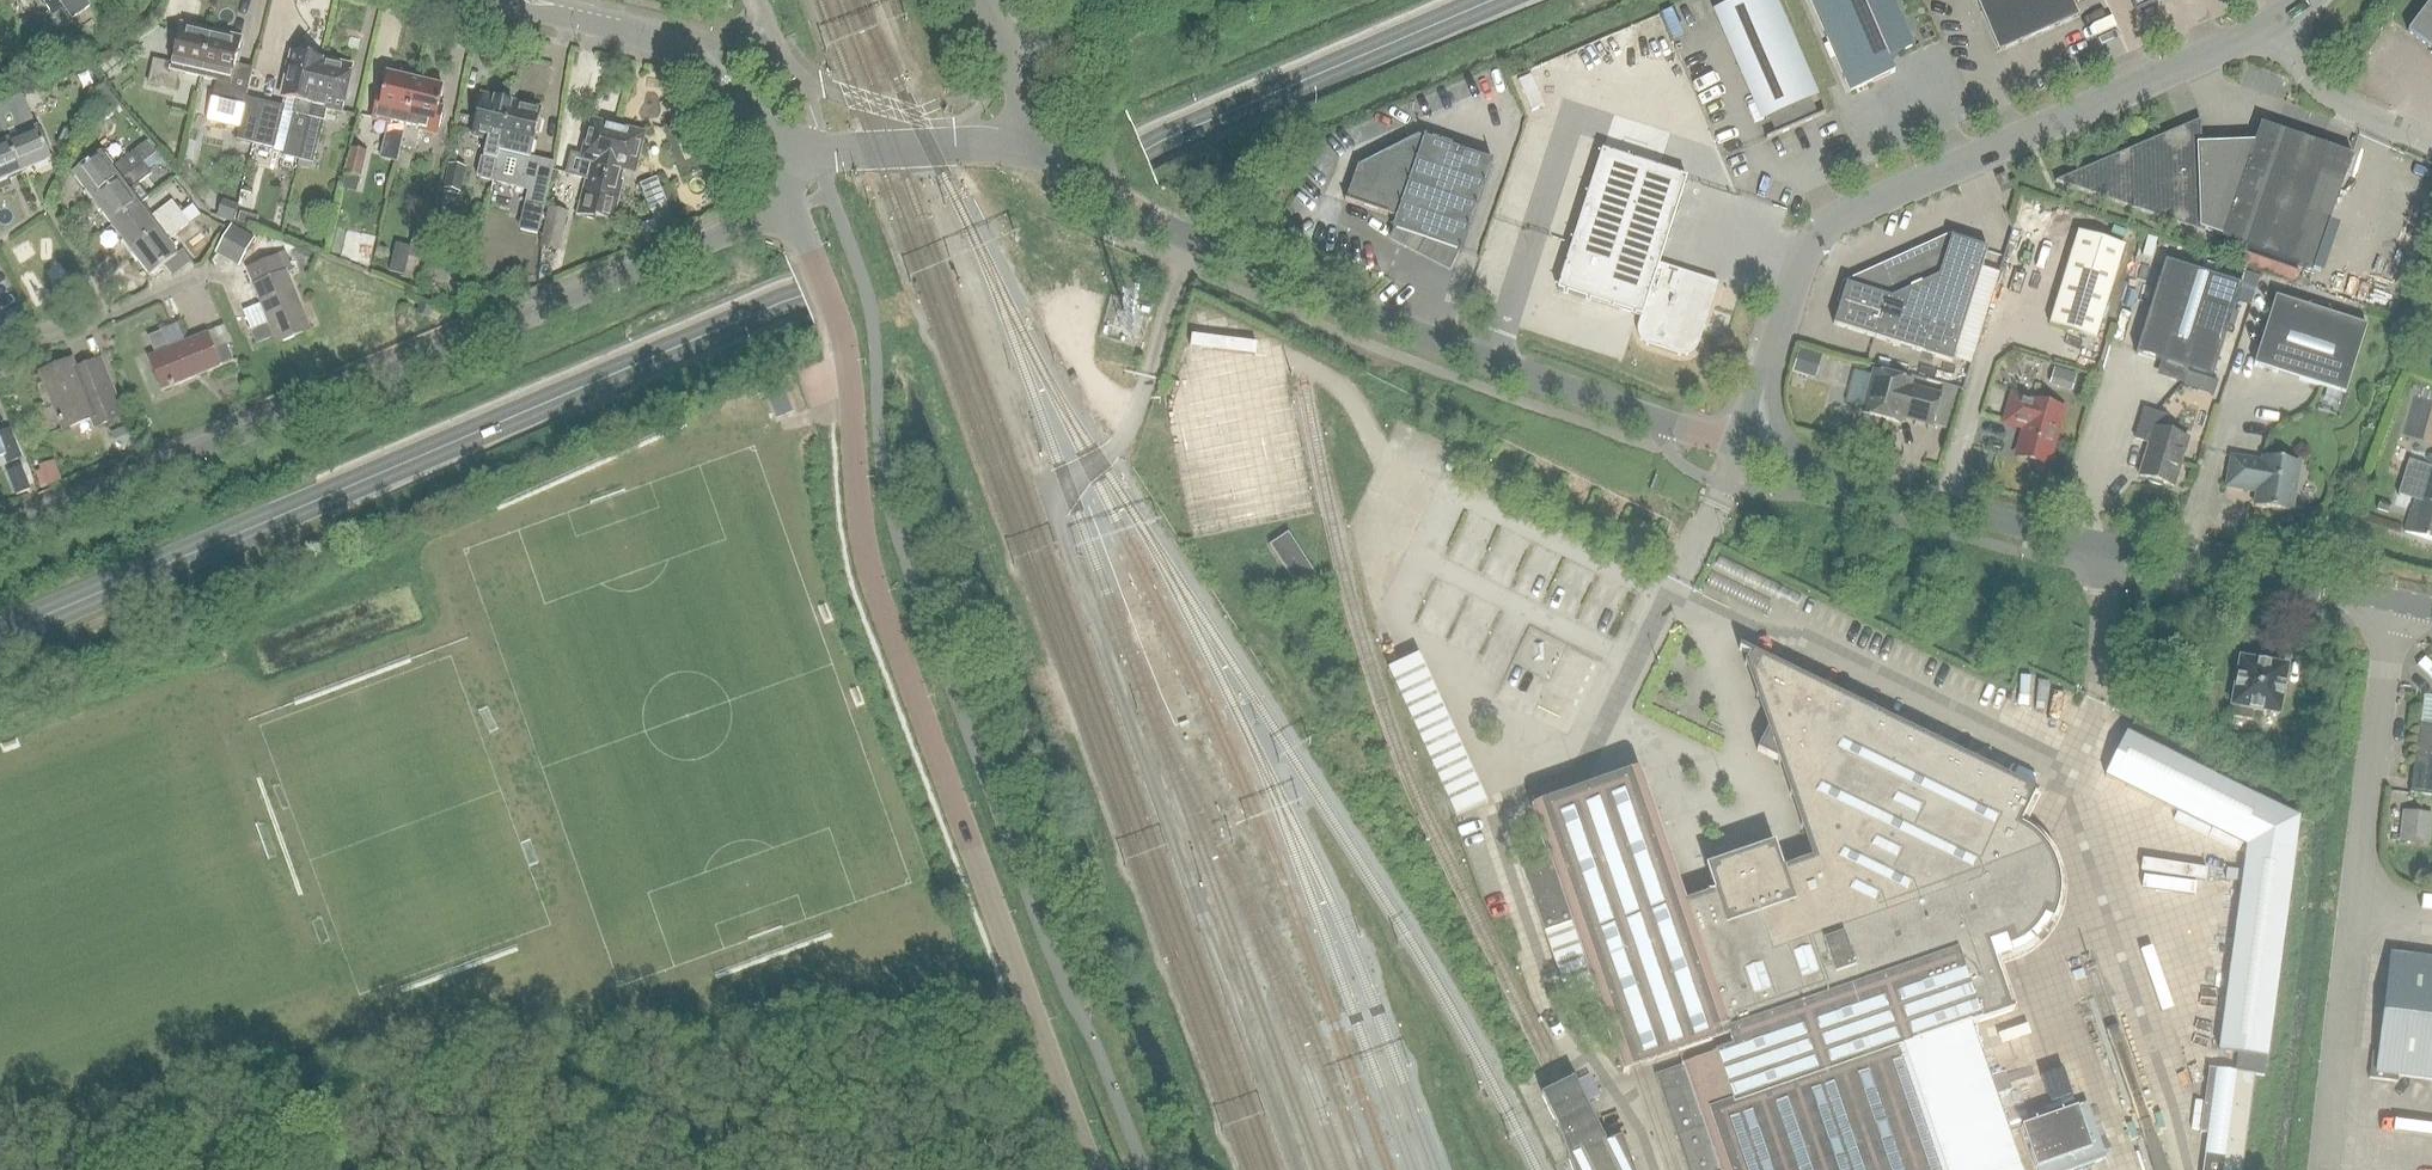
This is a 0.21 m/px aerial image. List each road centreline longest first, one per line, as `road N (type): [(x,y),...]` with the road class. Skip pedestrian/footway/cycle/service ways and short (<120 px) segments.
road 1 (residential): [(1093,1169),(876,600),(859,521),(851,372),(793,209)]
road 2 (secondary): [(0,645),(800,294)]
road 3 (tertiary): [(1738,448),(1193,241),(1010,145)]
road 4 (tertiary): [(1738,448),(1797,275),(1827,230),(2272,28)]
road 5 (tertiary): [(2391,598),(2106,546),(1861,488),(1738,448)]
road 6 (residential): [(0,534),(549,301)]
road 7 (secondary): [(1143,148),(1495,0)]
road 8 (secondary): [(1143,148),(800,294)]
road 9 (unclassified): [(2356,905),(2391,598)]
road 10 (unclassified): [(2325,1169),(2356,905)]
road 11 (unclassified): [(549,301),(793,209)]
road 12 (tertiary): [(621,29),(700,62),(793,150)]
road 13 (unclassified): [(2431,146),(2322,99),(2272,28)]
road 14 (residential): [(0,340),(78,326),(193,282)]
road 15 (tertiary): [(1010,145),(821,150)]
road 16 (residential): [(1017,71),(1129,0)]
road 17 (tertiary): [(621,29),(498,0)]

